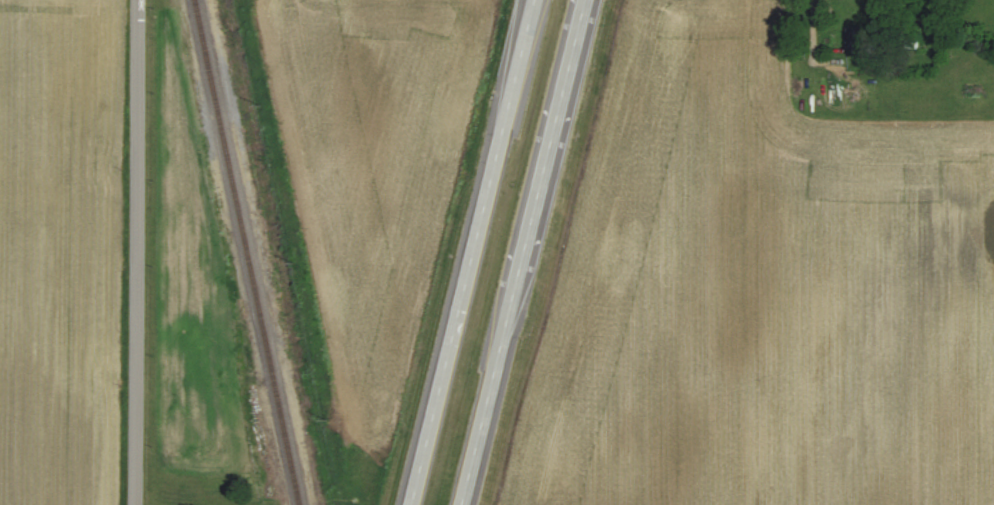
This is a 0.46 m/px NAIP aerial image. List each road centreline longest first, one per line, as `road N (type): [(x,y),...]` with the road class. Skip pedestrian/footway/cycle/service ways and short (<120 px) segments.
road 1 (primary): [(536,0),(415,504)]
road 2 (primary): [(467,504),(586,0)]
road 3 (residential): [(134,504),(136,0)]

